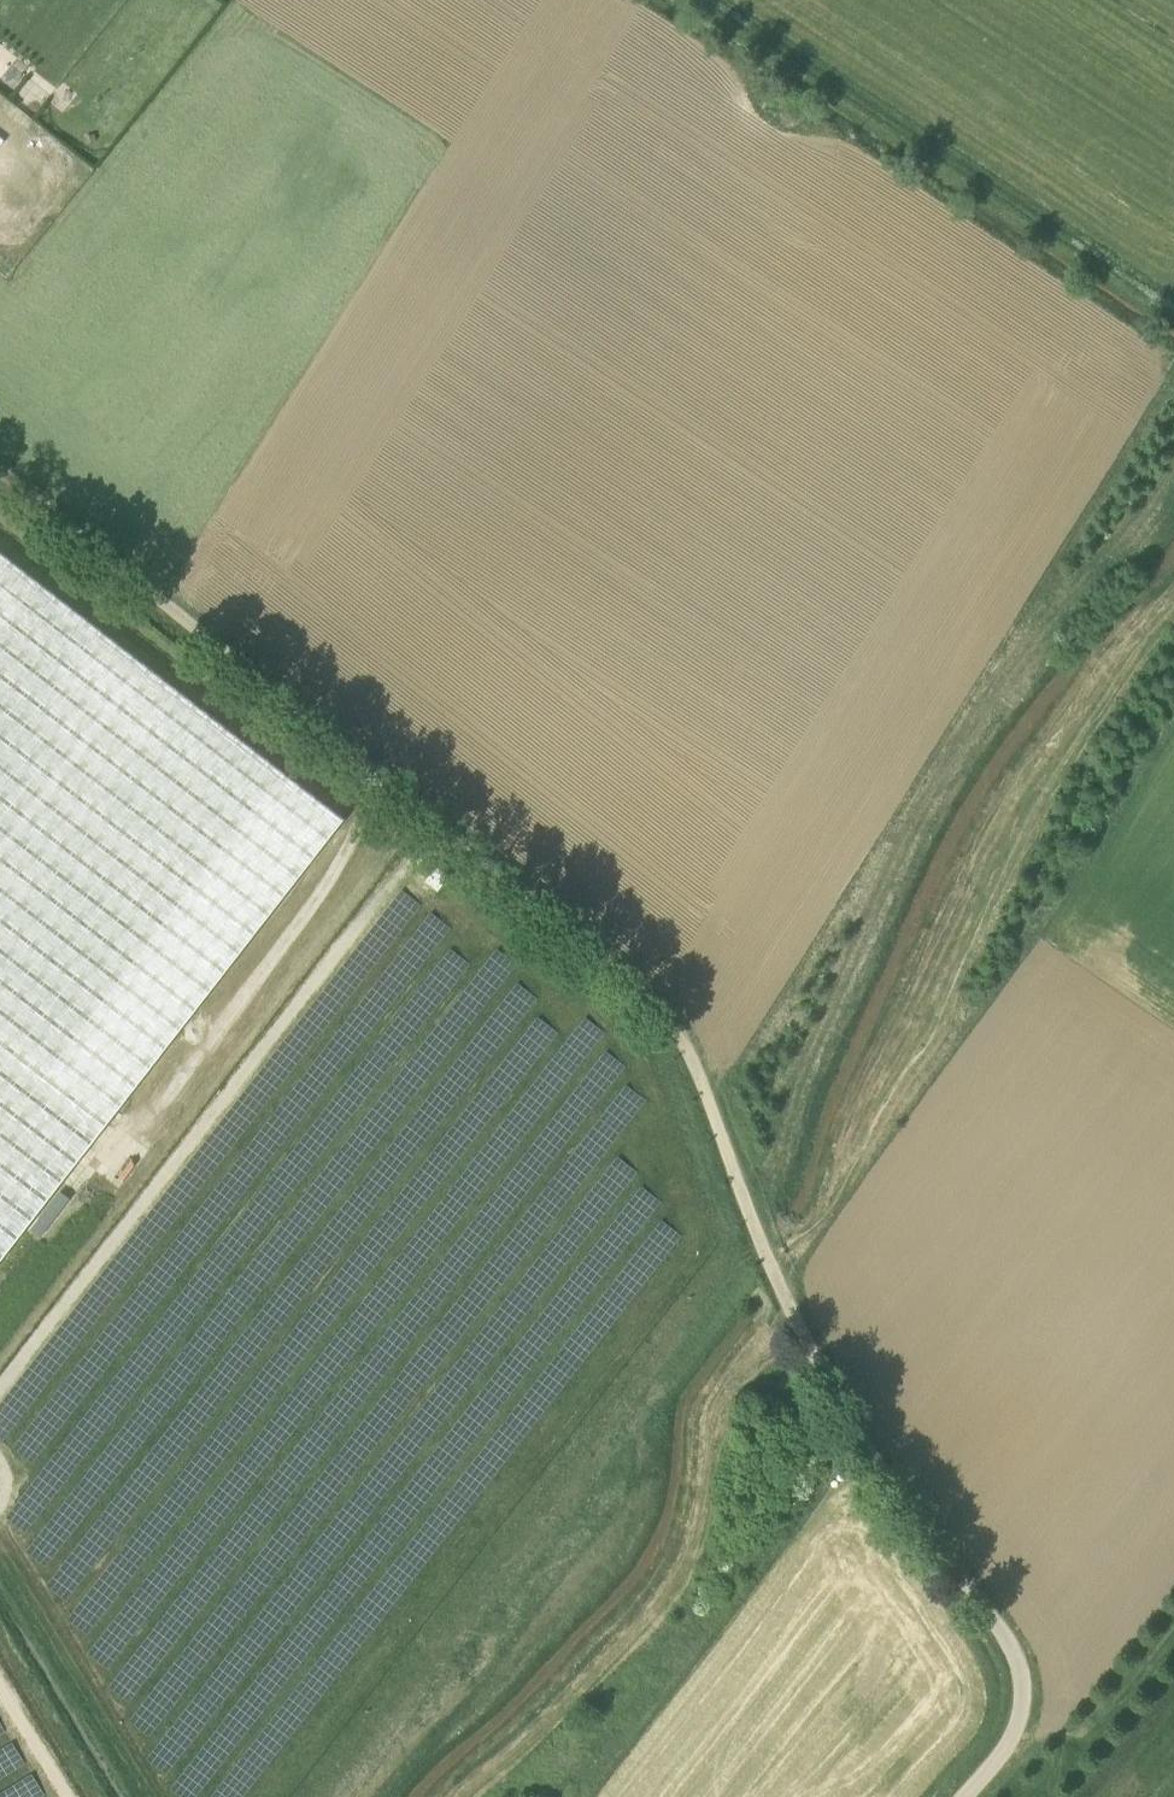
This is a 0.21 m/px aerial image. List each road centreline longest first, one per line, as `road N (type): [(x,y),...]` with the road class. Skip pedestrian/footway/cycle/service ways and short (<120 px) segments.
road 1 (unclassified): [(966,1796),(1023,1721),(1021,1665),(794,1297),(677,1032),(598,949),(0,467)]

